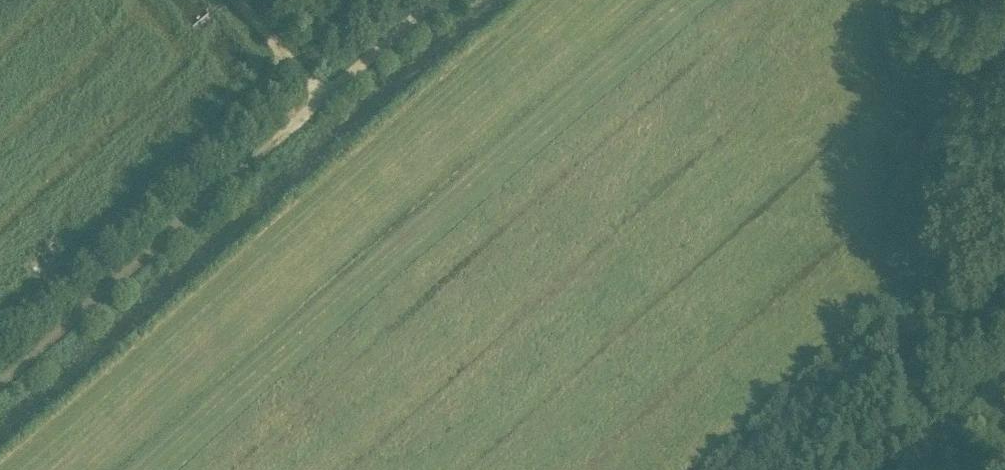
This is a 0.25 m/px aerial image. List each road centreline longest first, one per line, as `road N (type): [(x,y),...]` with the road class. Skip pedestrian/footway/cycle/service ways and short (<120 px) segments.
road 1 (track): [(0,323),(292,61)]
road 2 (track): [(132,0),(177,51),(178,71),(0,232)]
road 3 (track): [(144,14),(0,143)]
road 4 (track): [(325,97),(236,0)]

